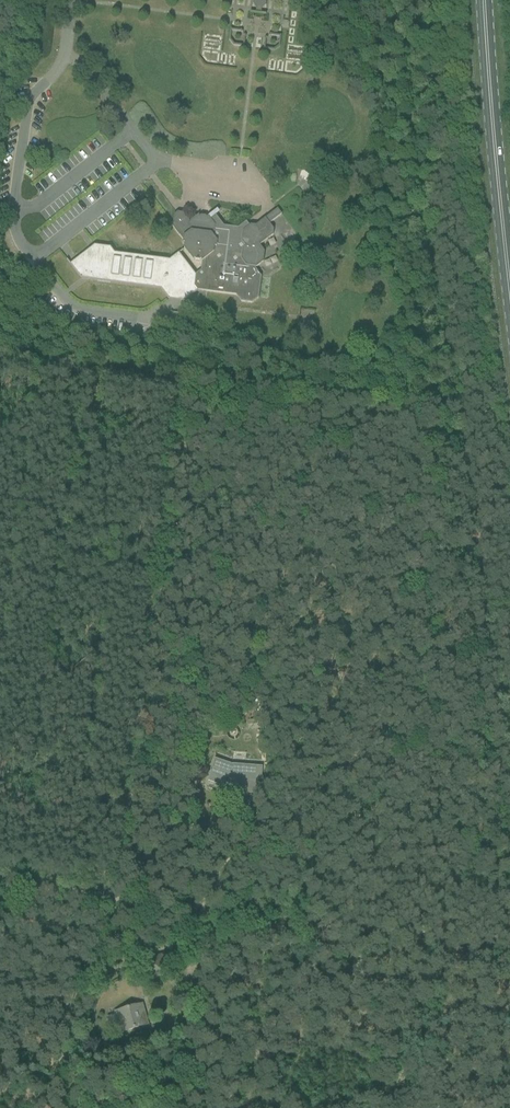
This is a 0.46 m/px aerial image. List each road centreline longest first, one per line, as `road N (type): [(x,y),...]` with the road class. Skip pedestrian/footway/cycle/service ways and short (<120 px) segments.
road 1 (primary): [(509,306),(484,0)]

